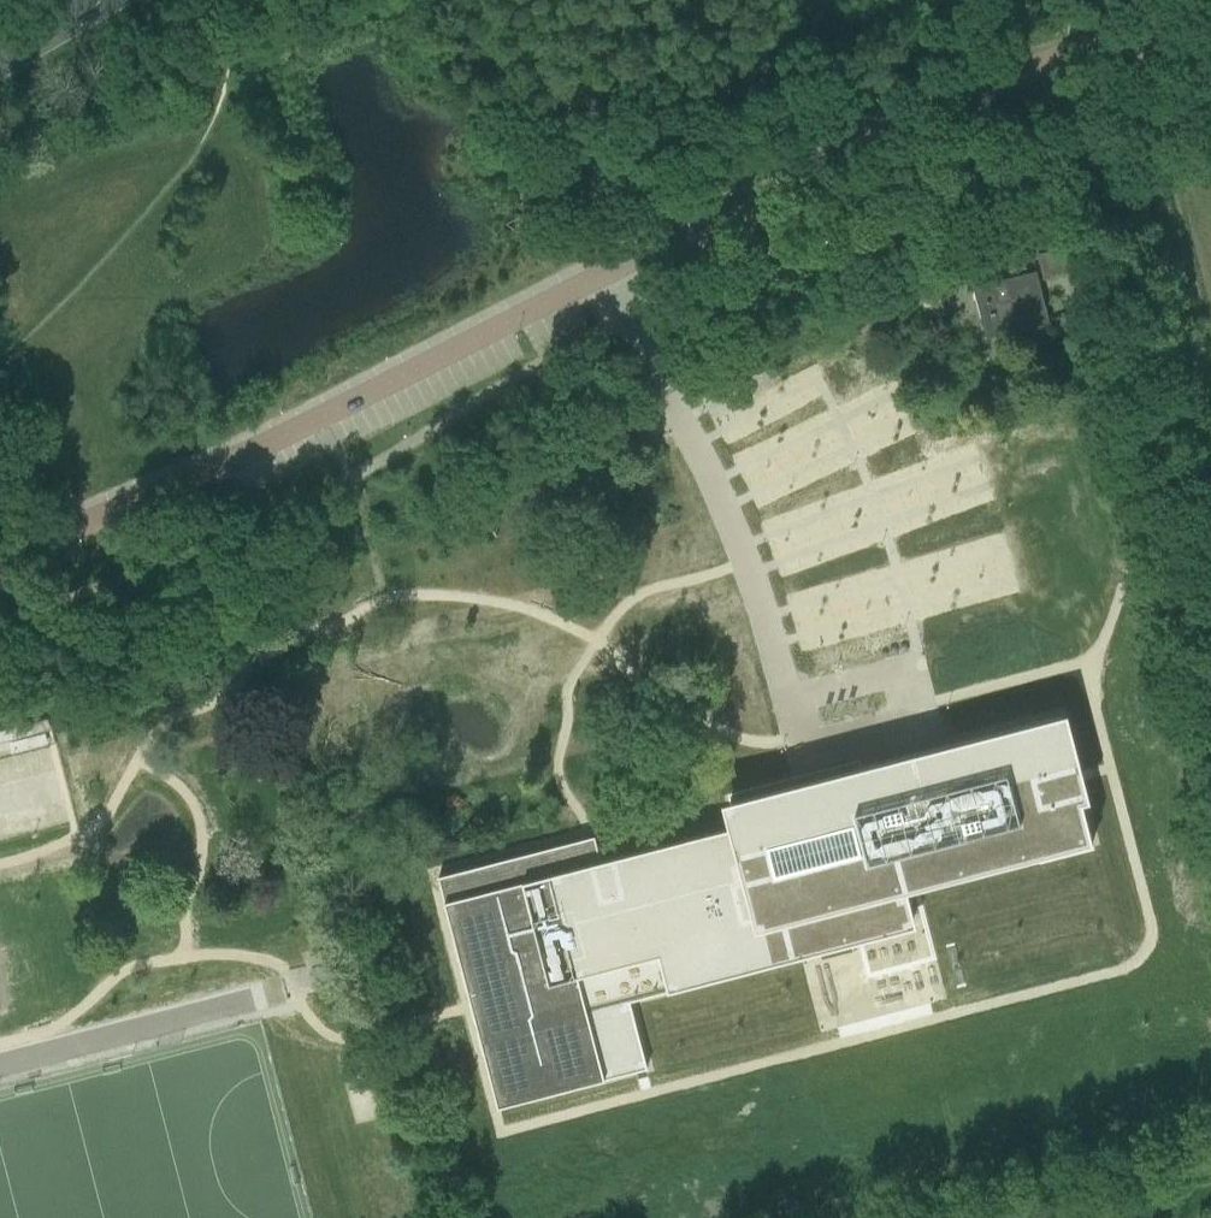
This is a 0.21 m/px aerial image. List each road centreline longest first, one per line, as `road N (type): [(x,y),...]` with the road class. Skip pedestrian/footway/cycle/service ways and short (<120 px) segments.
road 1 (unclassified): [(0,549),(256,448),(889,128),(1017,73),(1132,45),(1210,60)]
road 2 (primary): [(0,68),(113,0)]

